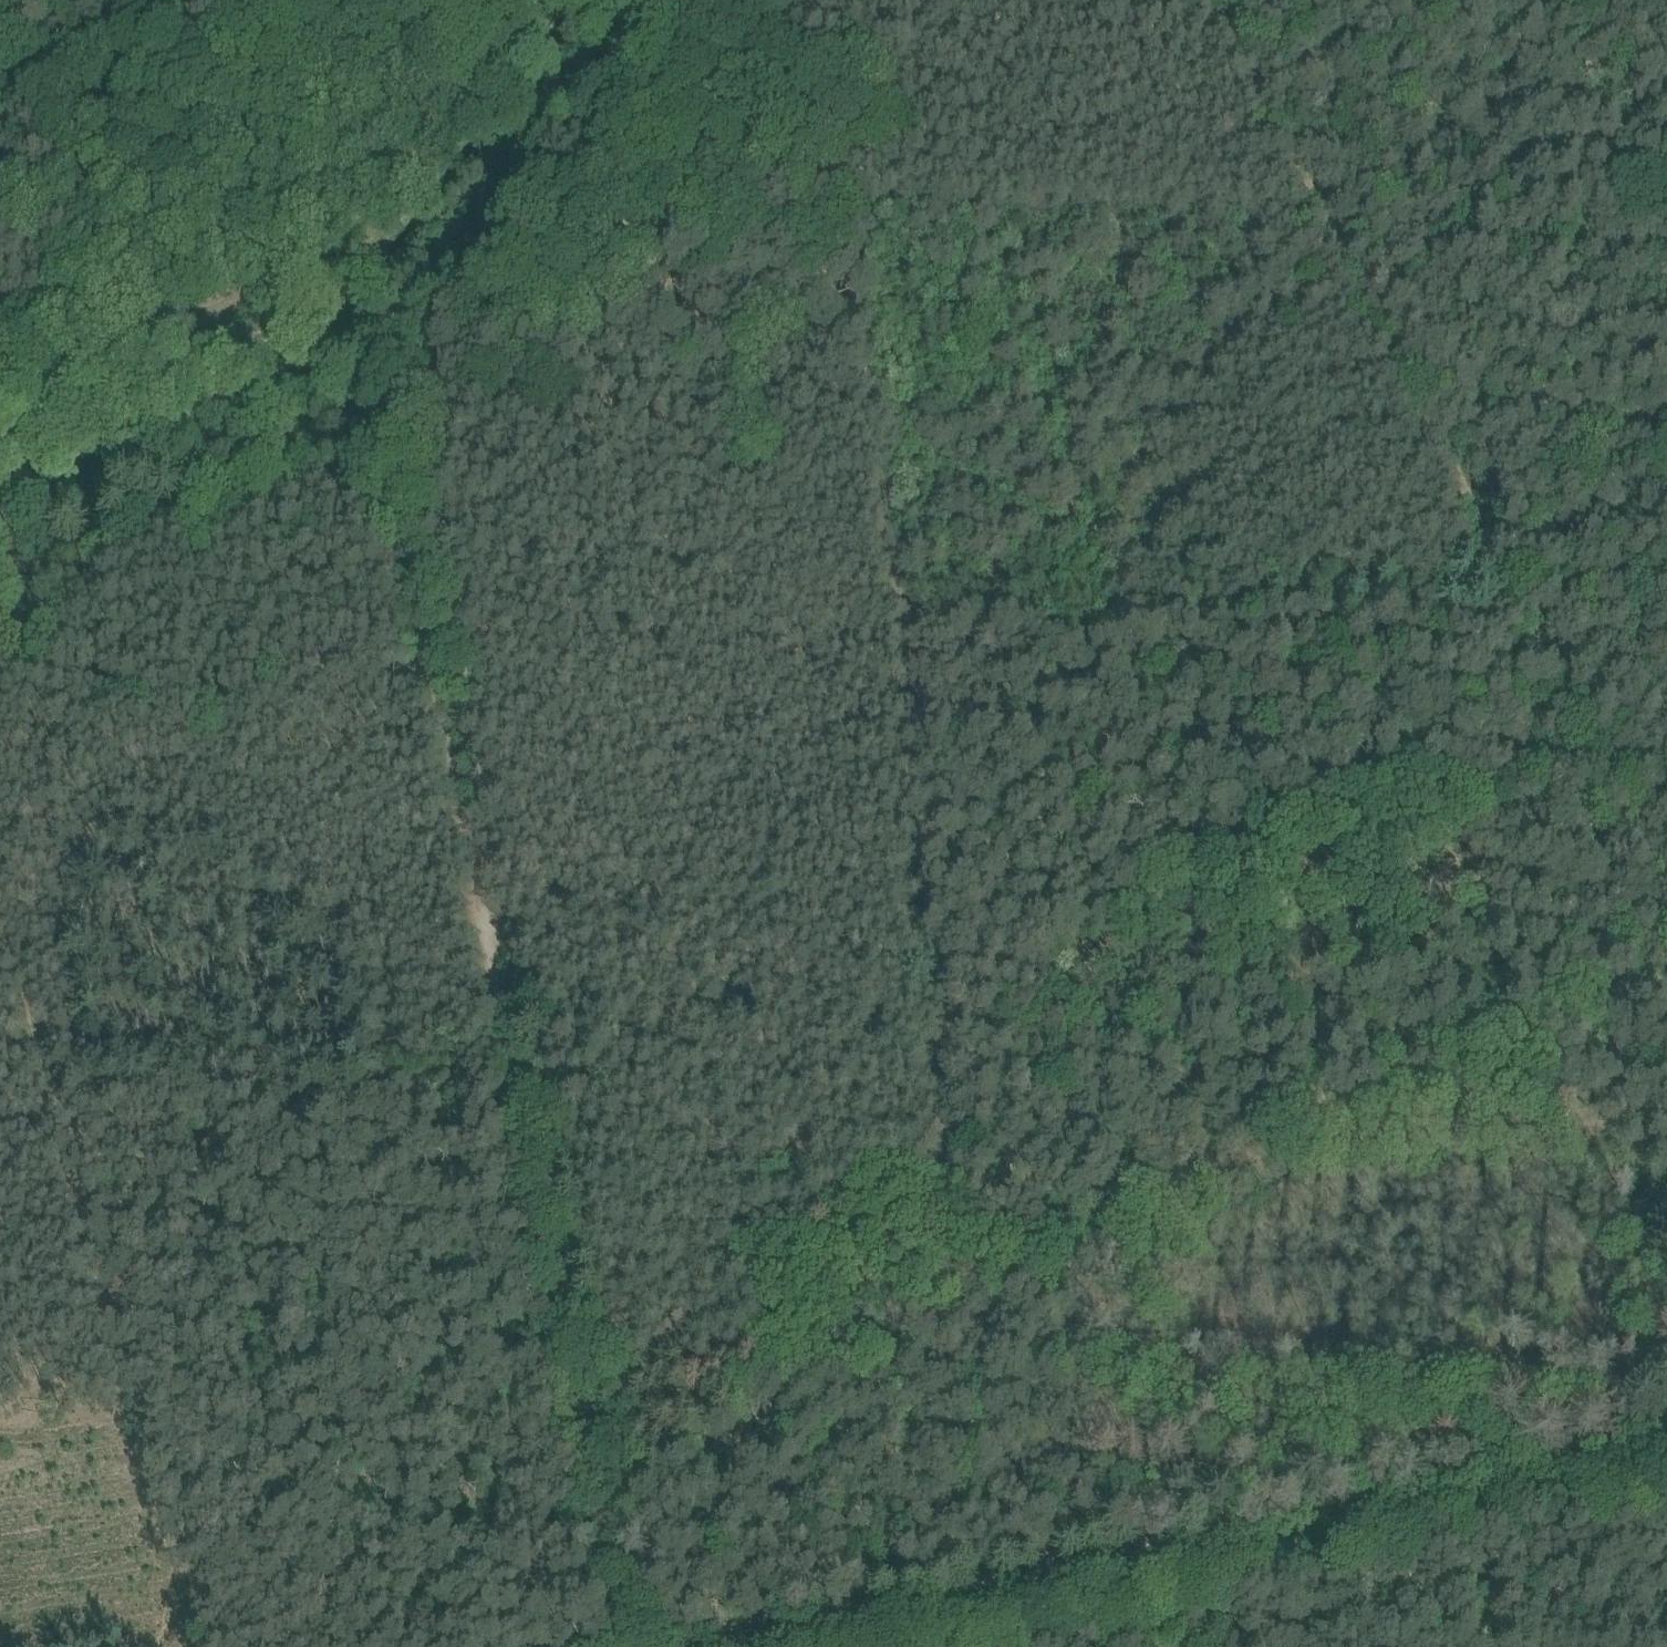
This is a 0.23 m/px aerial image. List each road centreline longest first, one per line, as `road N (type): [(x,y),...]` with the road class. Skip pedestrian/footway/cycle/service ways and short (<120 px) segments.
road 1 (track): [(1666,1458),(1334,1517),(760,1646)]
road 2 (track): [(376,395),(395,530),(486,928)]
road 3 (track): [(416,109),(293,286),(0,415)]
road 4 (track): [(658,0),(378,359),(376,395)]
road 5 (track): [(416,109),(0,63)]
road 6 (track): [(501,0),(416,109)]

